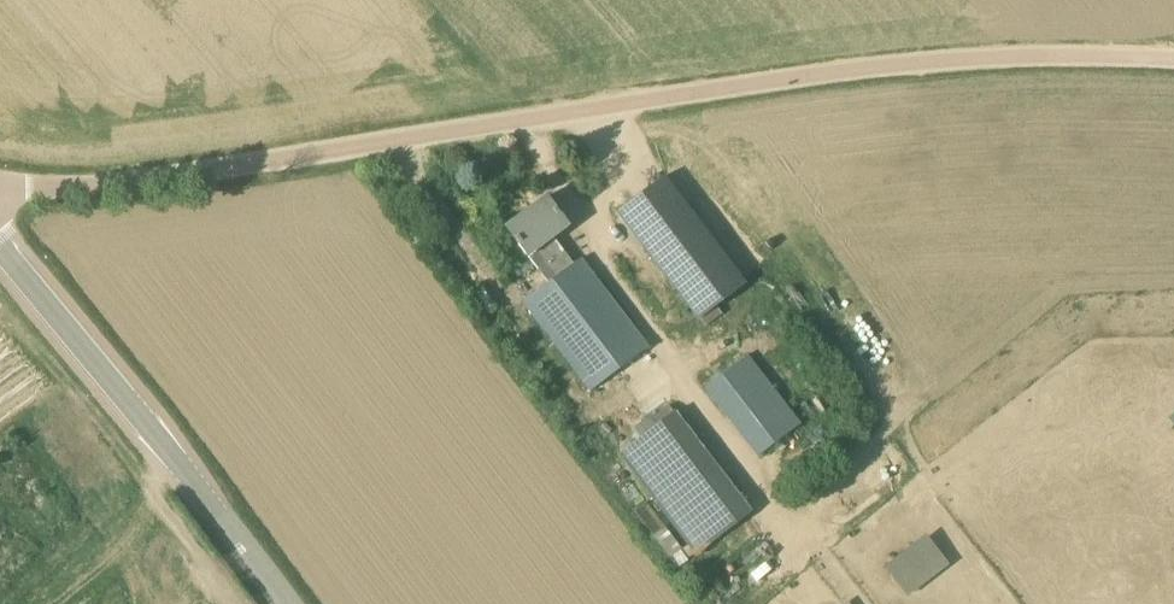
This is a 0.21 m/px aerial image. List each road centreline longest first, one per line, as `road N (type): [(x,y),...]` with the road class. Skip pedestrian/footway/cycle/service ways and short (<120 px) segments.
road 1 (unclassified): [(1173,60),(1120,55),(858,67),(100,187),(0,192)]
road 2 (tertiary): [(287,603),(0,249)]

